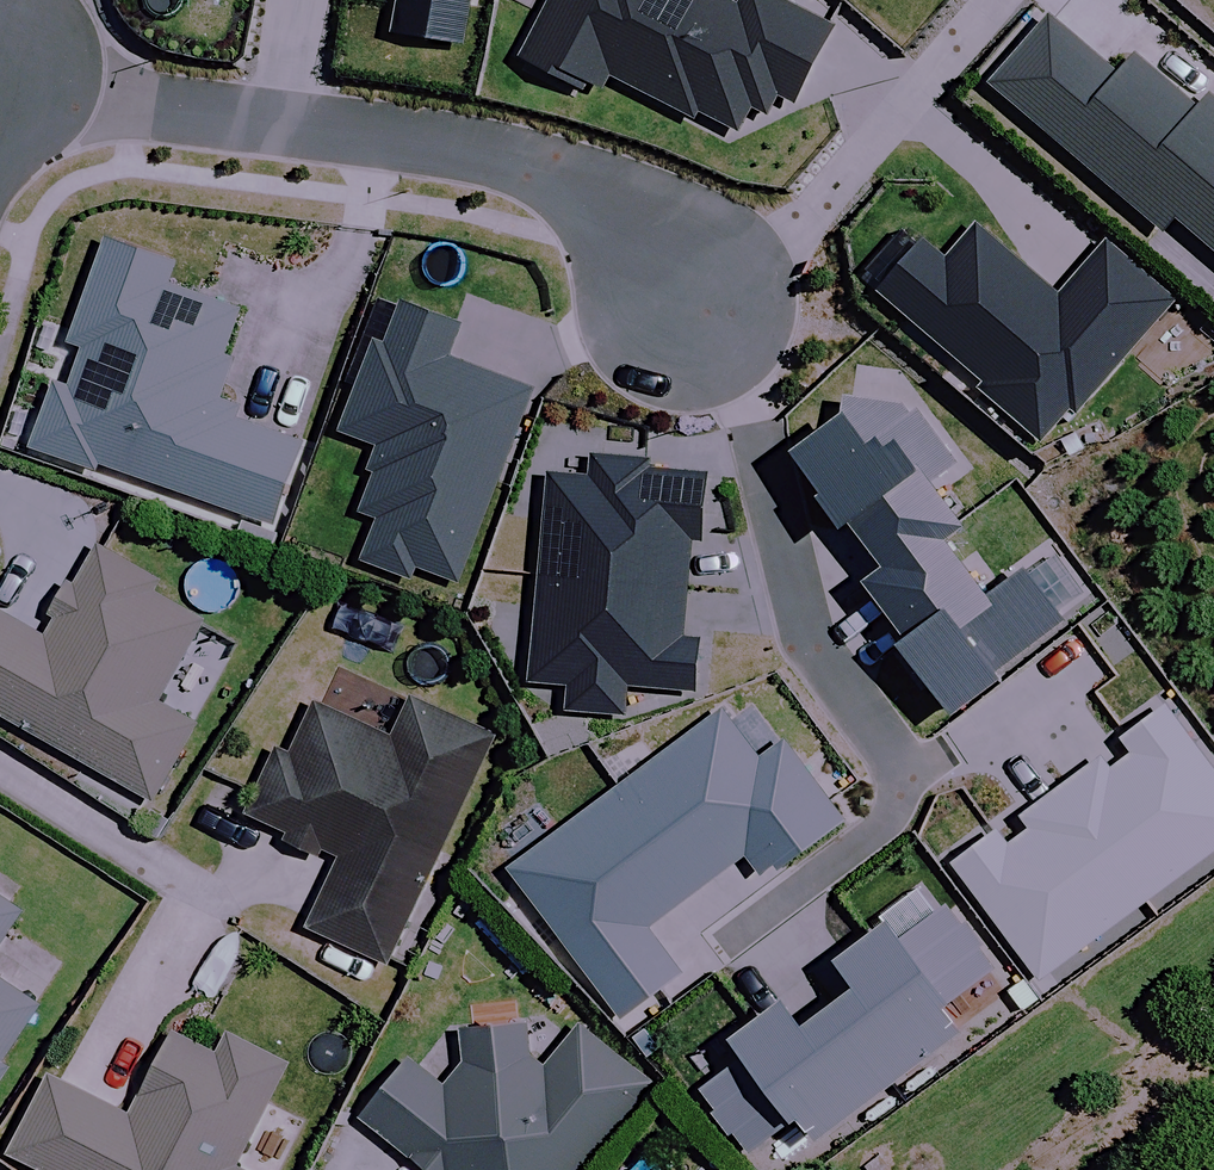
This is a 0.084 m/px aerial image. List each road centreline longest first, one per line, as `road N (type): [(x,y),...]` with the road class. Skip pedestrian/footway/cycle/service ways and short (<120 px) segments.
road 1 (residential): [(722,946),(871,837),(898,803),(905,773),(809,642),(711,297)]
road 2 (residential): [(0,88),(459,145),(540,172),(588,200),(711,297)]

